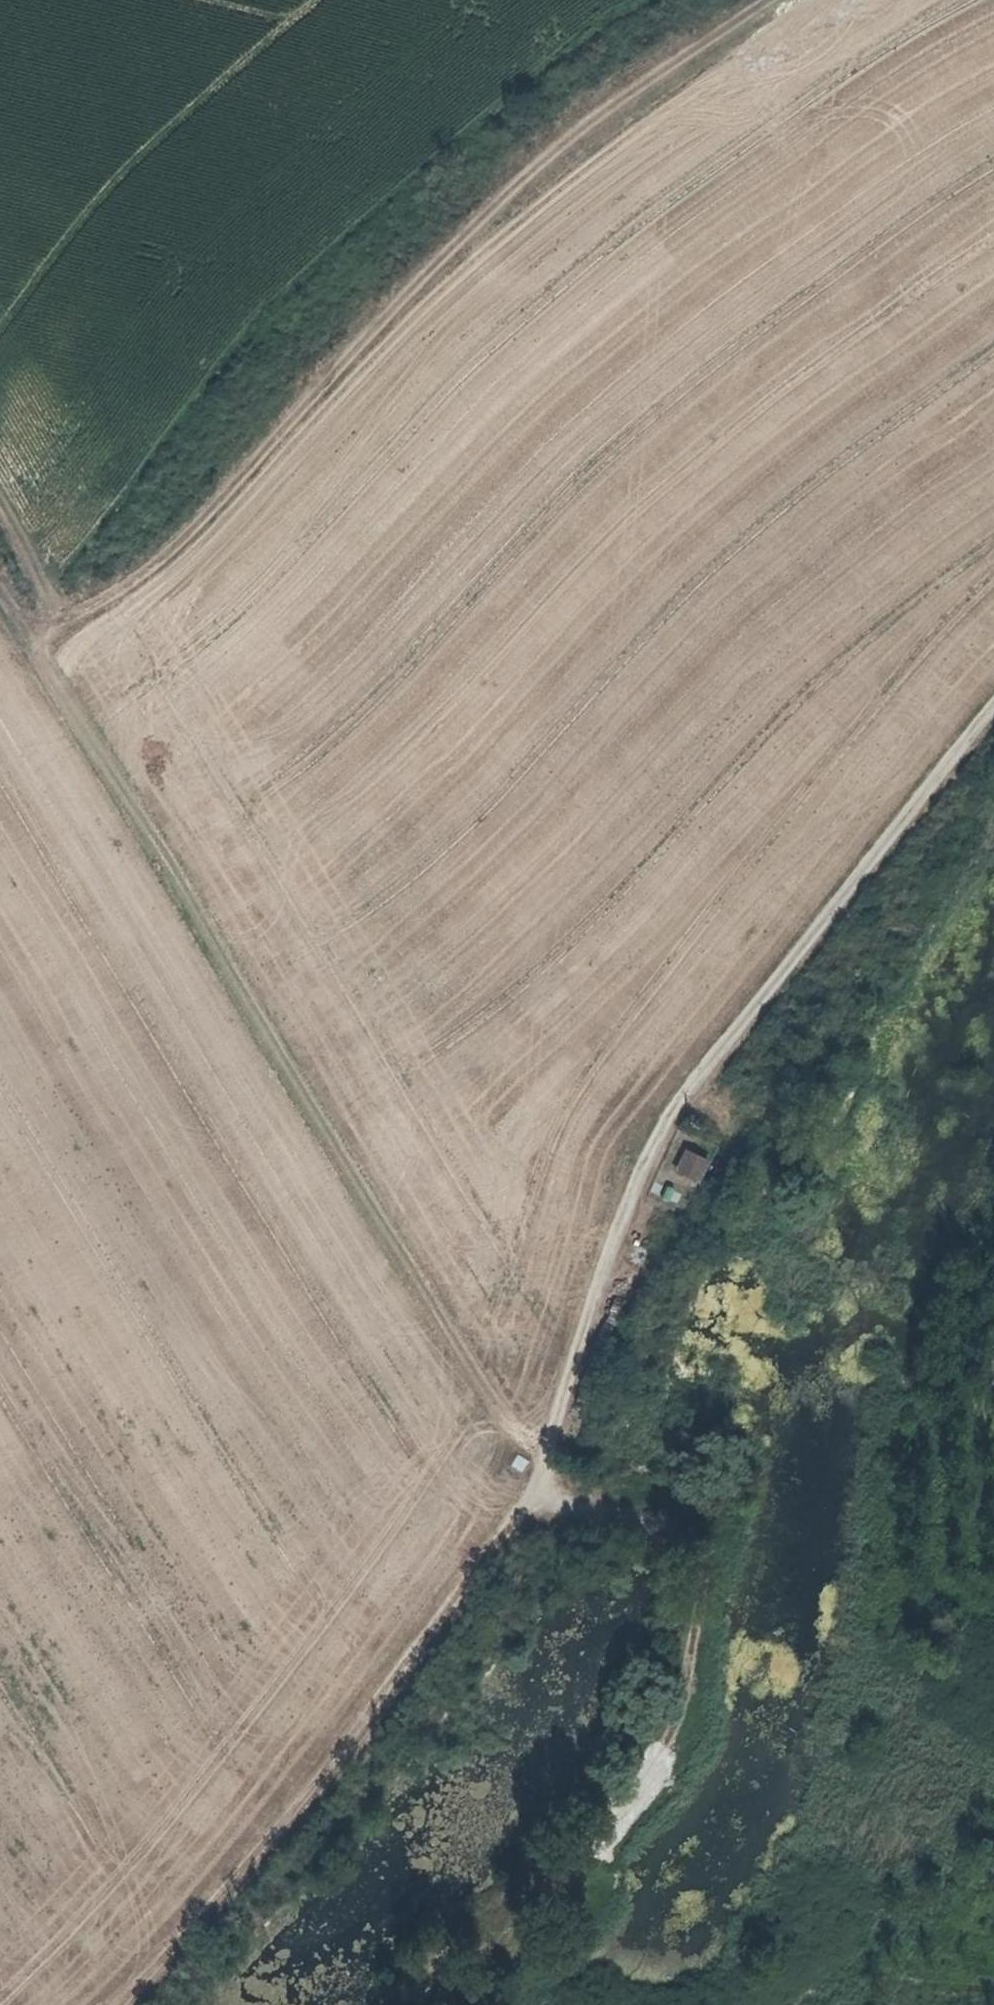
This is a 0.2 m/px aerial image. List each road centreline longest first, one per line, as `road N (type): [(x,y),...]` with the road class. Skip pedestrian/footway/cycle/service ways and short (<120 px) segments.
road 1 (track): [(140,2004),(302,1819),(551,1420),(632,1182),(993,703)]
road 2 (track): [(765,0),(661,69),(488,208),(208,510),(131,582),(64,613),(0,513)]

